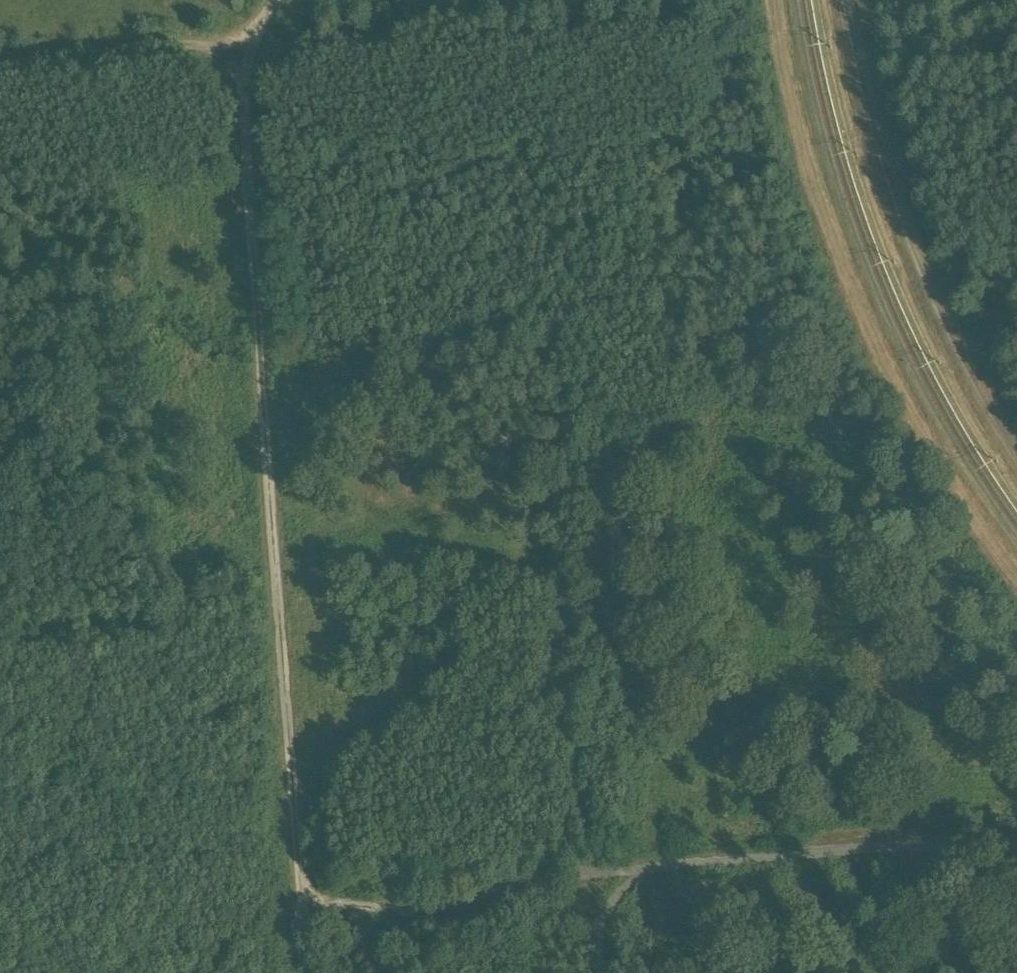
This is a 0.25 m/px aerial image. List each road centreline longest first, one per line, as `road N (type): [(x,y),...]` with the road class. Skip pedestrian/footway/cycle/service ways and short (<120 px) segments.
road 1 (track): [(306,894),(419,921),(457,917),(551,879),(1016,844)]
road 2 (track): [(1016,451),(928,290),(890,185),(847,0)]

